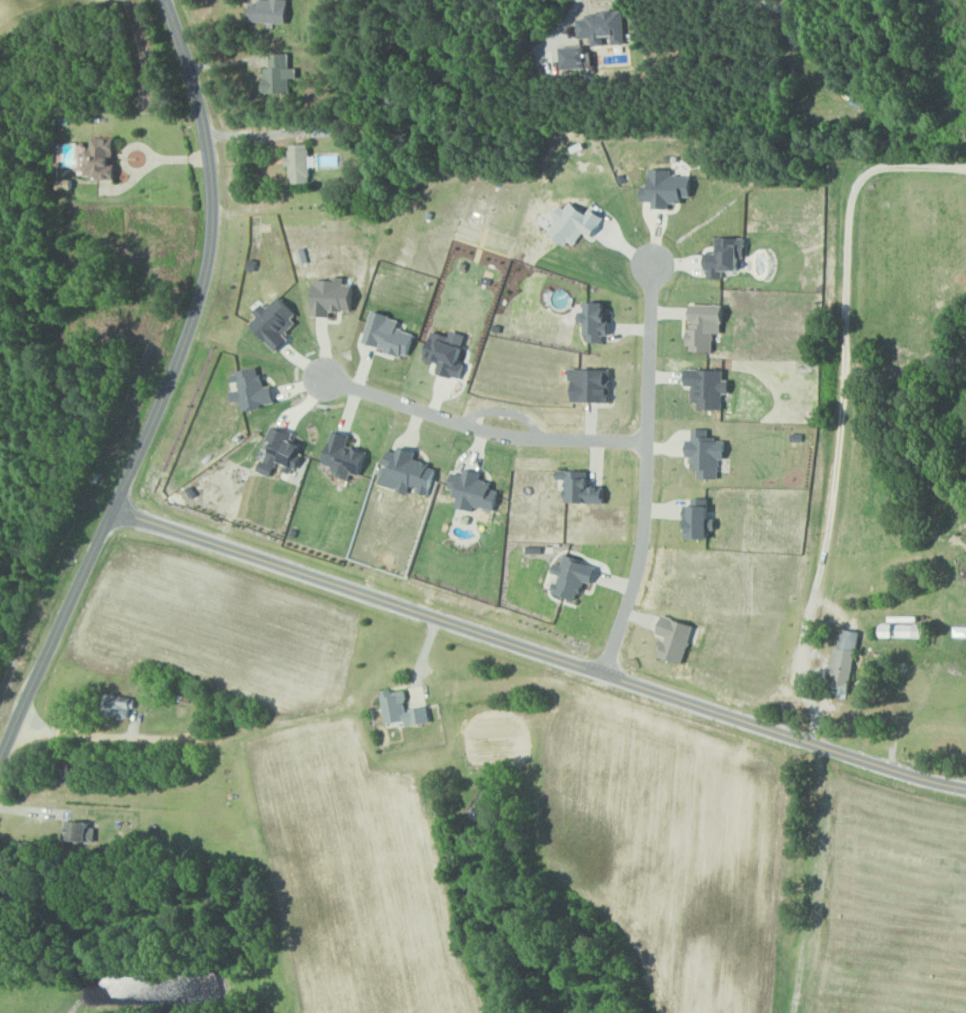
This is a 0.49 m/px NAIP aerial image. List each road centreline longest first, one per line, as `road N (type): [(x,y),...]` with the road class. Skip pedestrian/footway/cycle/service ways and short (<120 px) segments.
road 1 (residential): [(114,509),(870,764),(965,787)]
road 2 (tertiary): [(0,758),(114,509),(206,274),(208,157),(163,0)]
road 3 (residential): [(600,673),(638,563),(645,515),(652,262)]
road 4 (residential): [(647,440),(520,436),(328,380)]

